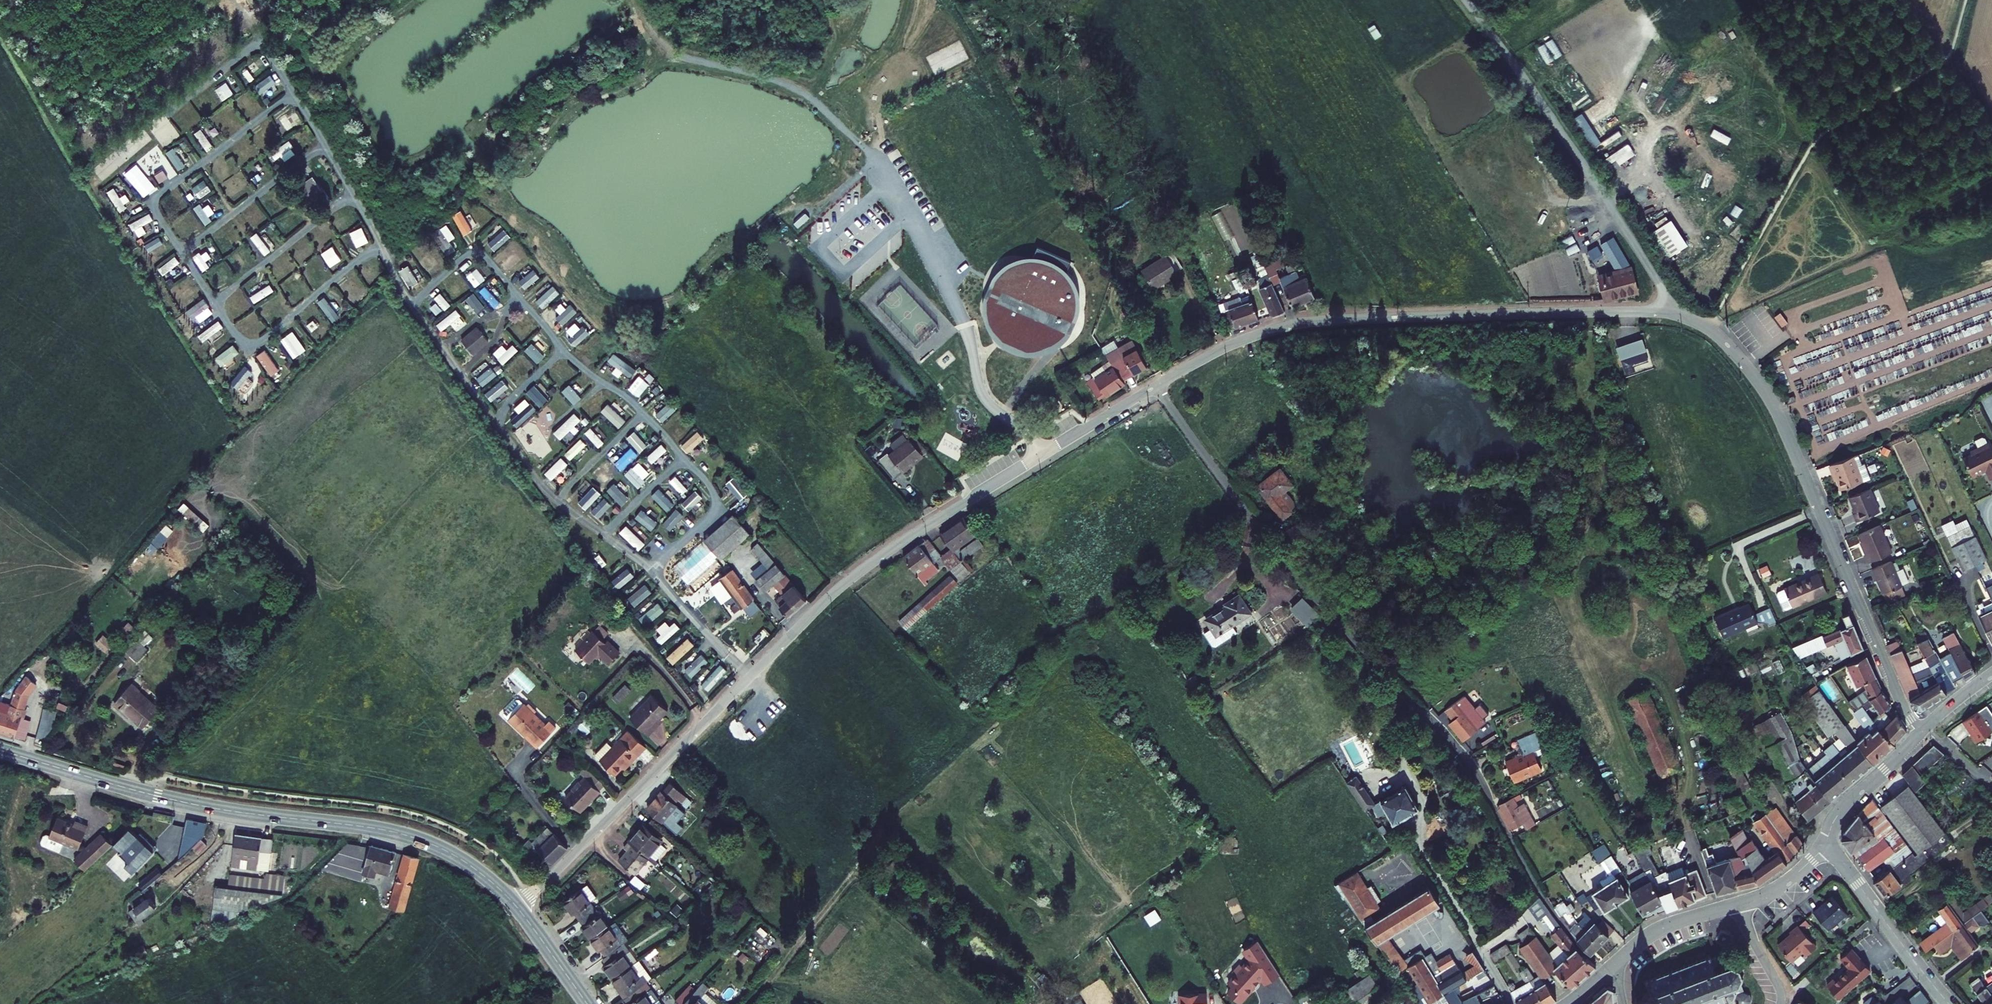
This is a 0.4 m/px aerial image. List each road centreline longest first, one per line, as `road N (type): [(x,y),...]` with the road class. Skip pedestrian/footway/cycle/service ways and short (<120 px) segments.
road 1 (unclassified): [(1917,736),(1773,405),(1730,348),(1696,321),(1656,312),(1314,323),(1235,344),(1156,387)]
road 2 (unclassified): [(1156,387),(843,585),(518,908)]
road 3 (tertiary): [(518,908),(468,863),(407,835),(189,803),(0,750)]
road 4 (unclassified): [(1156,387),(1294,571),(1462,753),(1496,807)]
road 5 (track): [(1465,0),(1676,313)]
road 6 (residential): [(1825,842),(1948,1003)]
road 7 (residential): [(1611,968),(1661,929),(1737,905)]
road 8 (residential): [(1917,736),(1842,809),(1825,842)]

